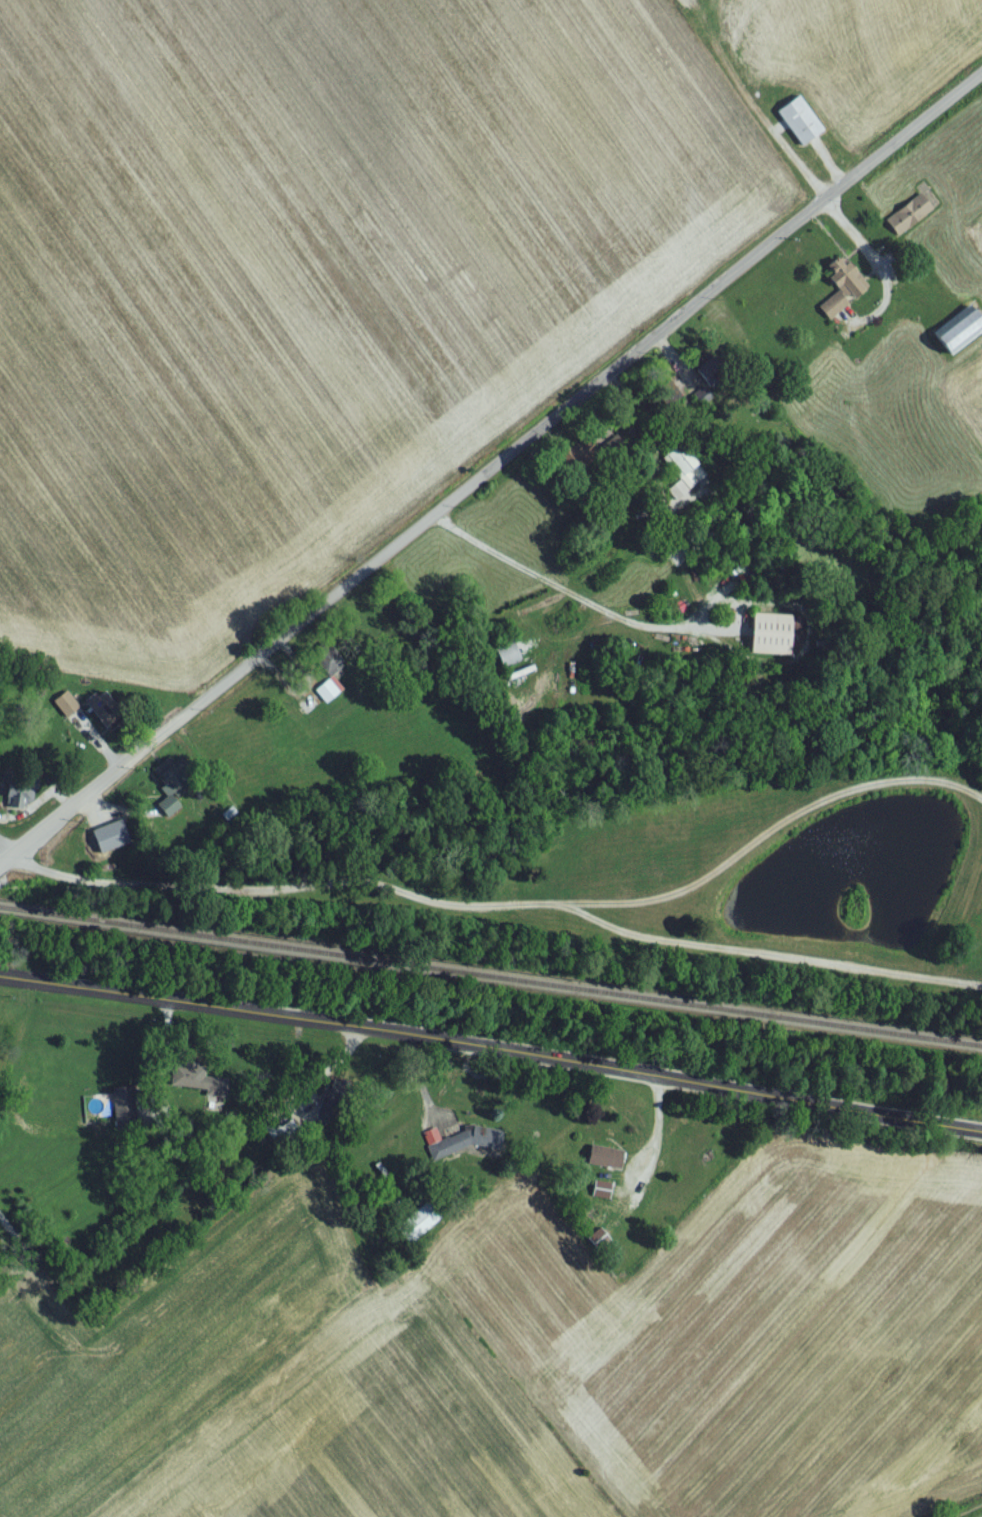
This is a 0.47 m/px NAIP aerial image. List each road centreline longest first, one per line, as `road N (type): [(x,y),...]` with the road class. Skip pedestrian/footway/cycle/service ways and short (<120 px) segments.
road 1 (residential): [(13,849),(121,780),(981,77)]
road 2 (secondary): [(981,1130),(403,1034),(0,981)]

